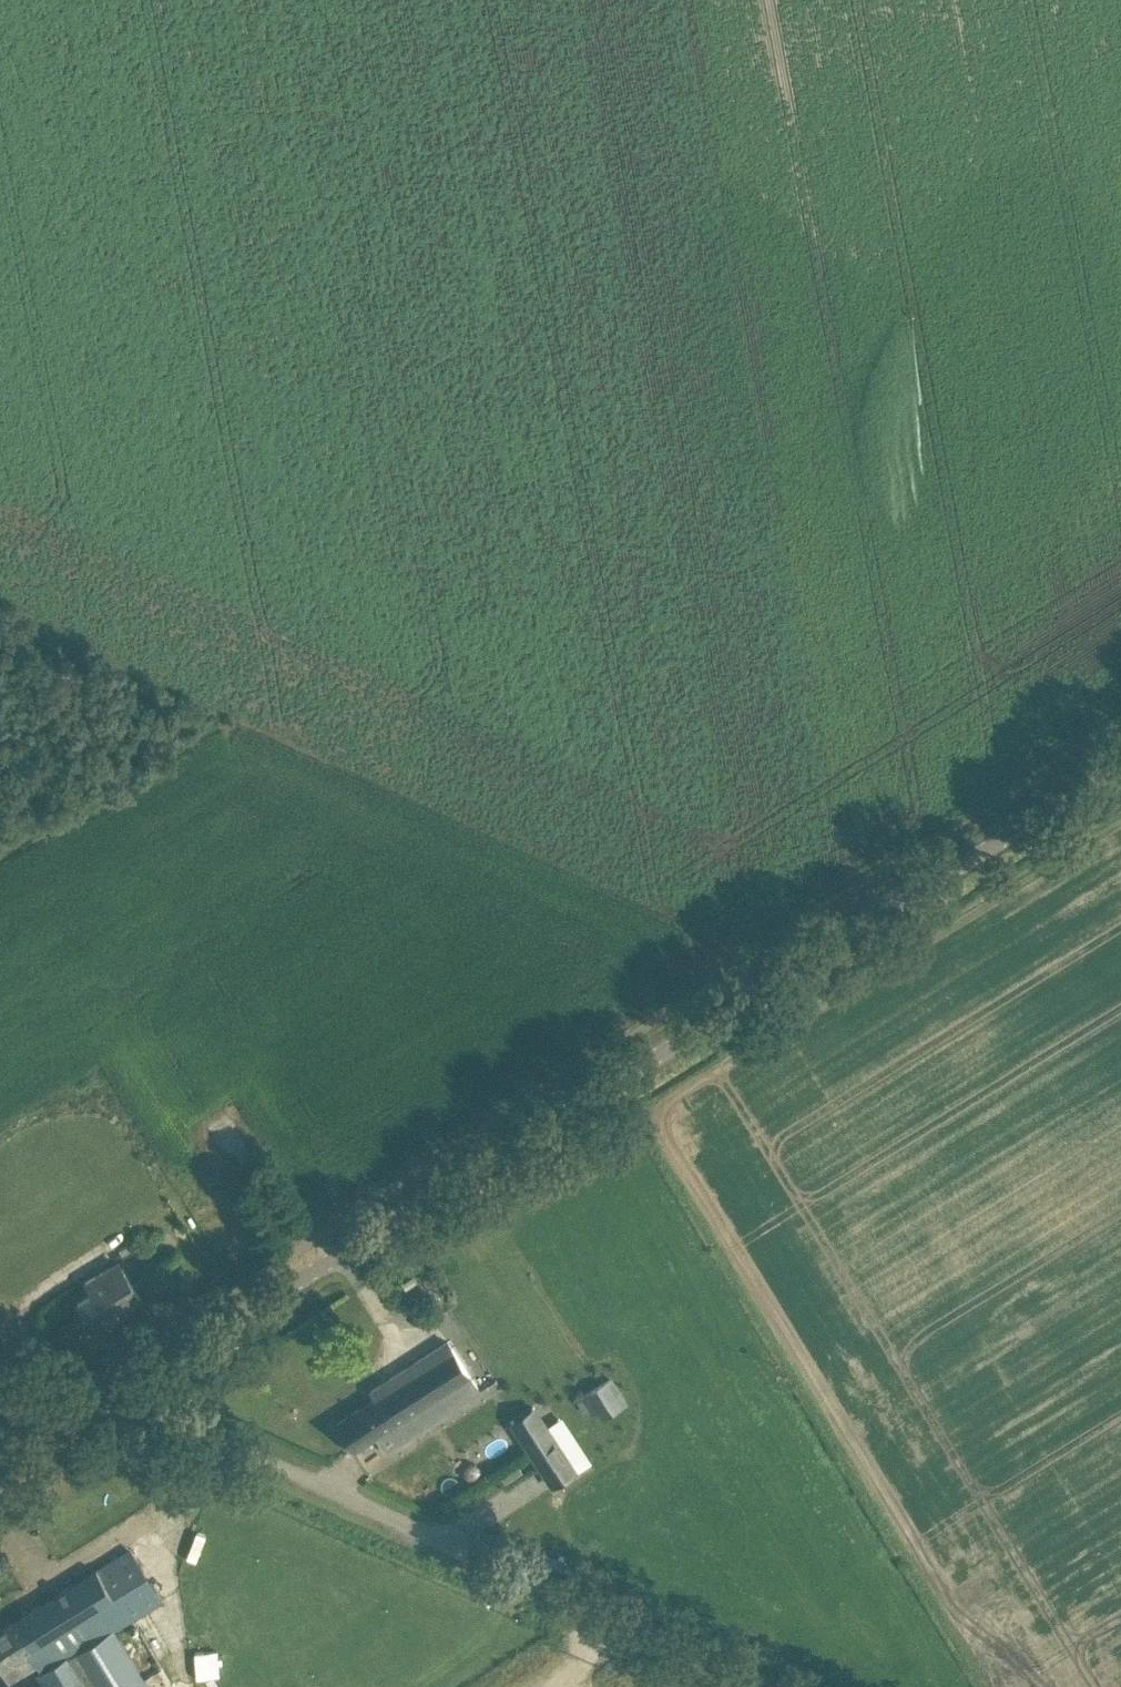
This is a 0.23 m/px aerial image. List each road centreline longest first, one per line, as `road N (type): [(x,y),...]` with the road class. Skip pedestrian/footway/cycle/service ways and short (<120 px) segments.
road 1 (tertiary): [(114,1392),(1120,769)]
road 2 (unclassified): [(768,1686),(114,1392)]
road 3 (tertiary): [(0,1463),(114,1392)]

